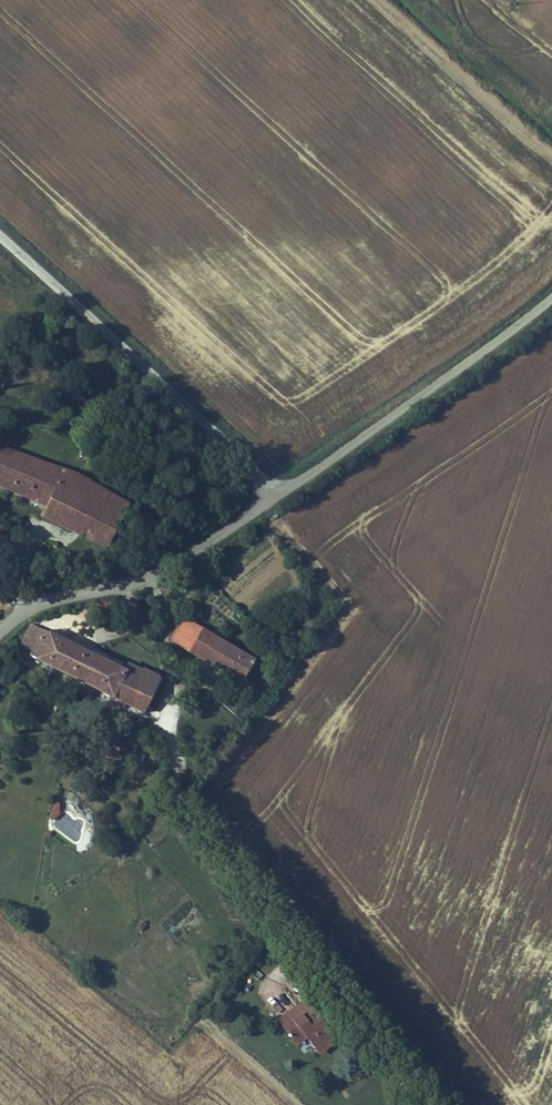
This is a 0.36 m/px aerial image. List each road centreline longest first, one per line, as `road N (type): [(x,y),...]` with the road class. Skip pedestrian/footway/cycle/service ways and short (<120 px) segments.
road 1 (unclassified): [(278,495),(0,242)]
road 2 (tertiary): [(278,495),(551,298)]
road 3 (tertiary): [(0,630),(44,603),(155,570),(278,495)]

